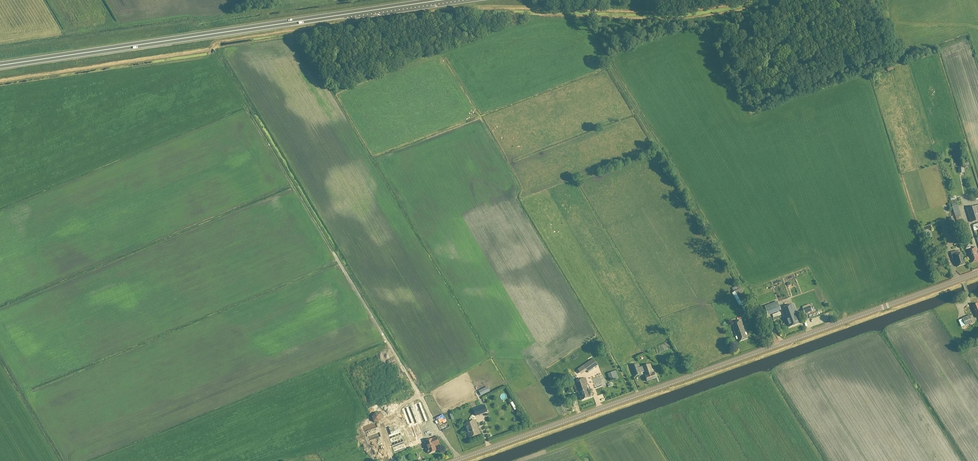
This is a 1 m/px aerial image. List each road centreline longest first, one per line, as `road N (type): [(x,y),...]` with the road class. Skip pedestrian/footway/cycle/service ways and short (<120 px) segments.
road 1 (unclassified): [(457,460),(977,274)]
road 2 (trunk): [(0,66),(445,0)]
road 3 (track): [(415,387),(246,107)]
road 4 (track): [(778,346),(610,69)]

